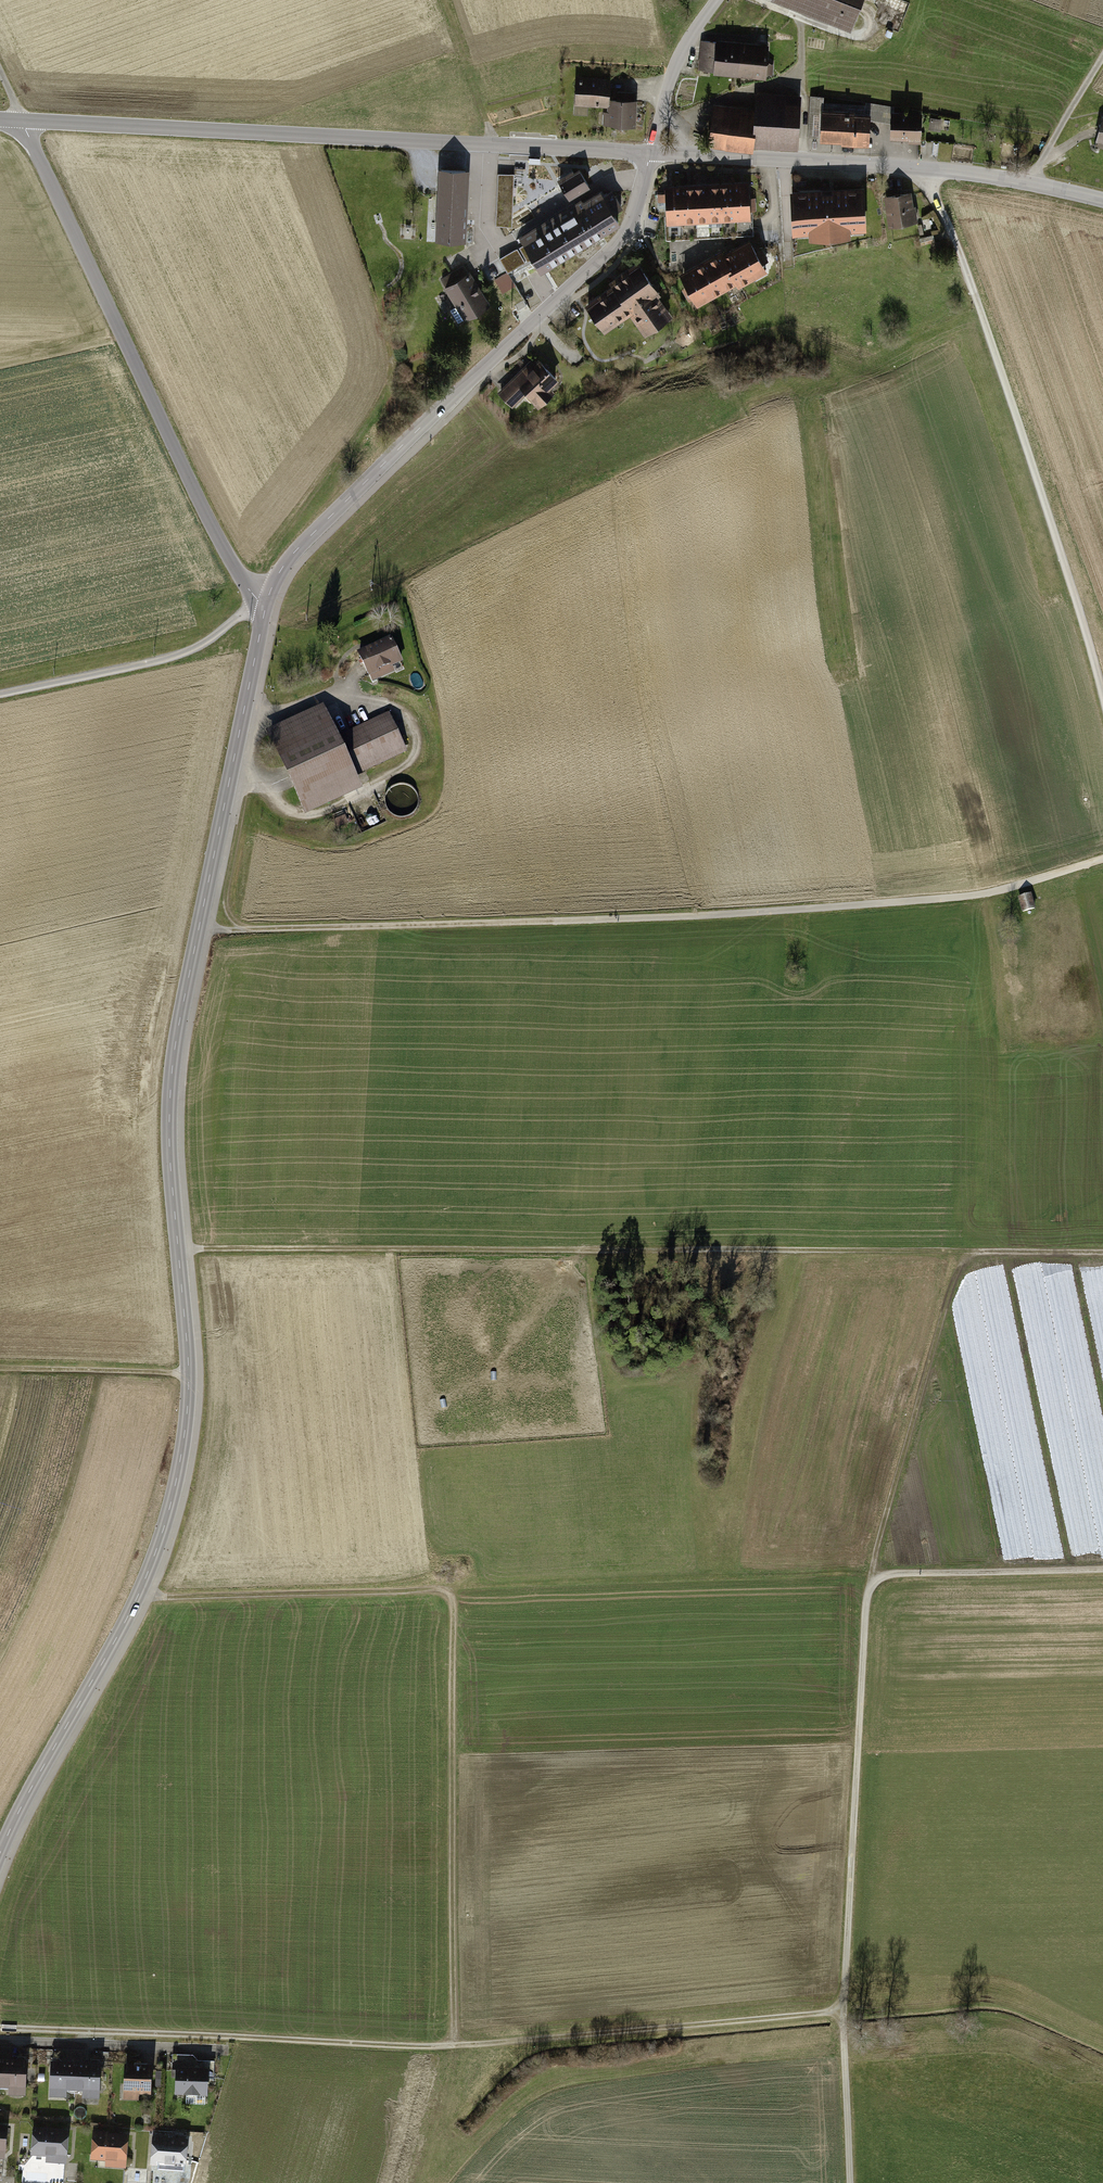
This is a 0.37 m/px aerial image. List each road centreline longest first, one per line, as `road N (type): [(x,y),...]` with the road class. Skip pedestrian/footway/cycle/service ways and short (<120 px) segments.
road 1 (tertiary): [(0,1856),(140,1596),(184,1453),(190,1377),(168,1133),(173,1065),(269,606)]
road 2 (track): [(178,1250),(712,1246),(882,1256),(1102,1254)]
road 3 (track): [(1102,860),(944,901),(619,921),(199,932)]
road 4 (track): [(0,2030),(436,2048),(844,2012)]
road 5 (track): [(850,2182),(844,2012),(872,1578),(1102,1571)]
road 6 (track): [(980,1252),(959,1272),(872,1578),(807,1574),(444,1591)]
road 7 (track): [(455,2046),(456,1607),(444,1591),(140,1596)]
road 8 (tertiary): [(20,122),(652,155)]
road 9 (tertiary): [(269,606),(299,550),(619,243),(652,155)]
road 10 (track): [(927,172),(1043,492),(1102,694)]
road 11 (tertiary): [(269,606),(255,599),(218,536),(20,122)]
road 12 (tertiary): [(652,155),(942,173),(1102,202)]
road 13 (track): [(233,768),(284,815),(308,820),(411,761),(409,717),(388,703)]
road 14 (track): [(255,599),(227,632),(194,652),(0,696)]
road 15 (residential): [(0,2045),(234,2054)]
road 16 (track): [(0,1369),(190,1377)]
road 17 (tertiary): [(718,0),(677,66),(652,155)]
road 18 (track): [(494,147),(442,0)]
road 19 (track): [(1030,184),(1102,59)]

